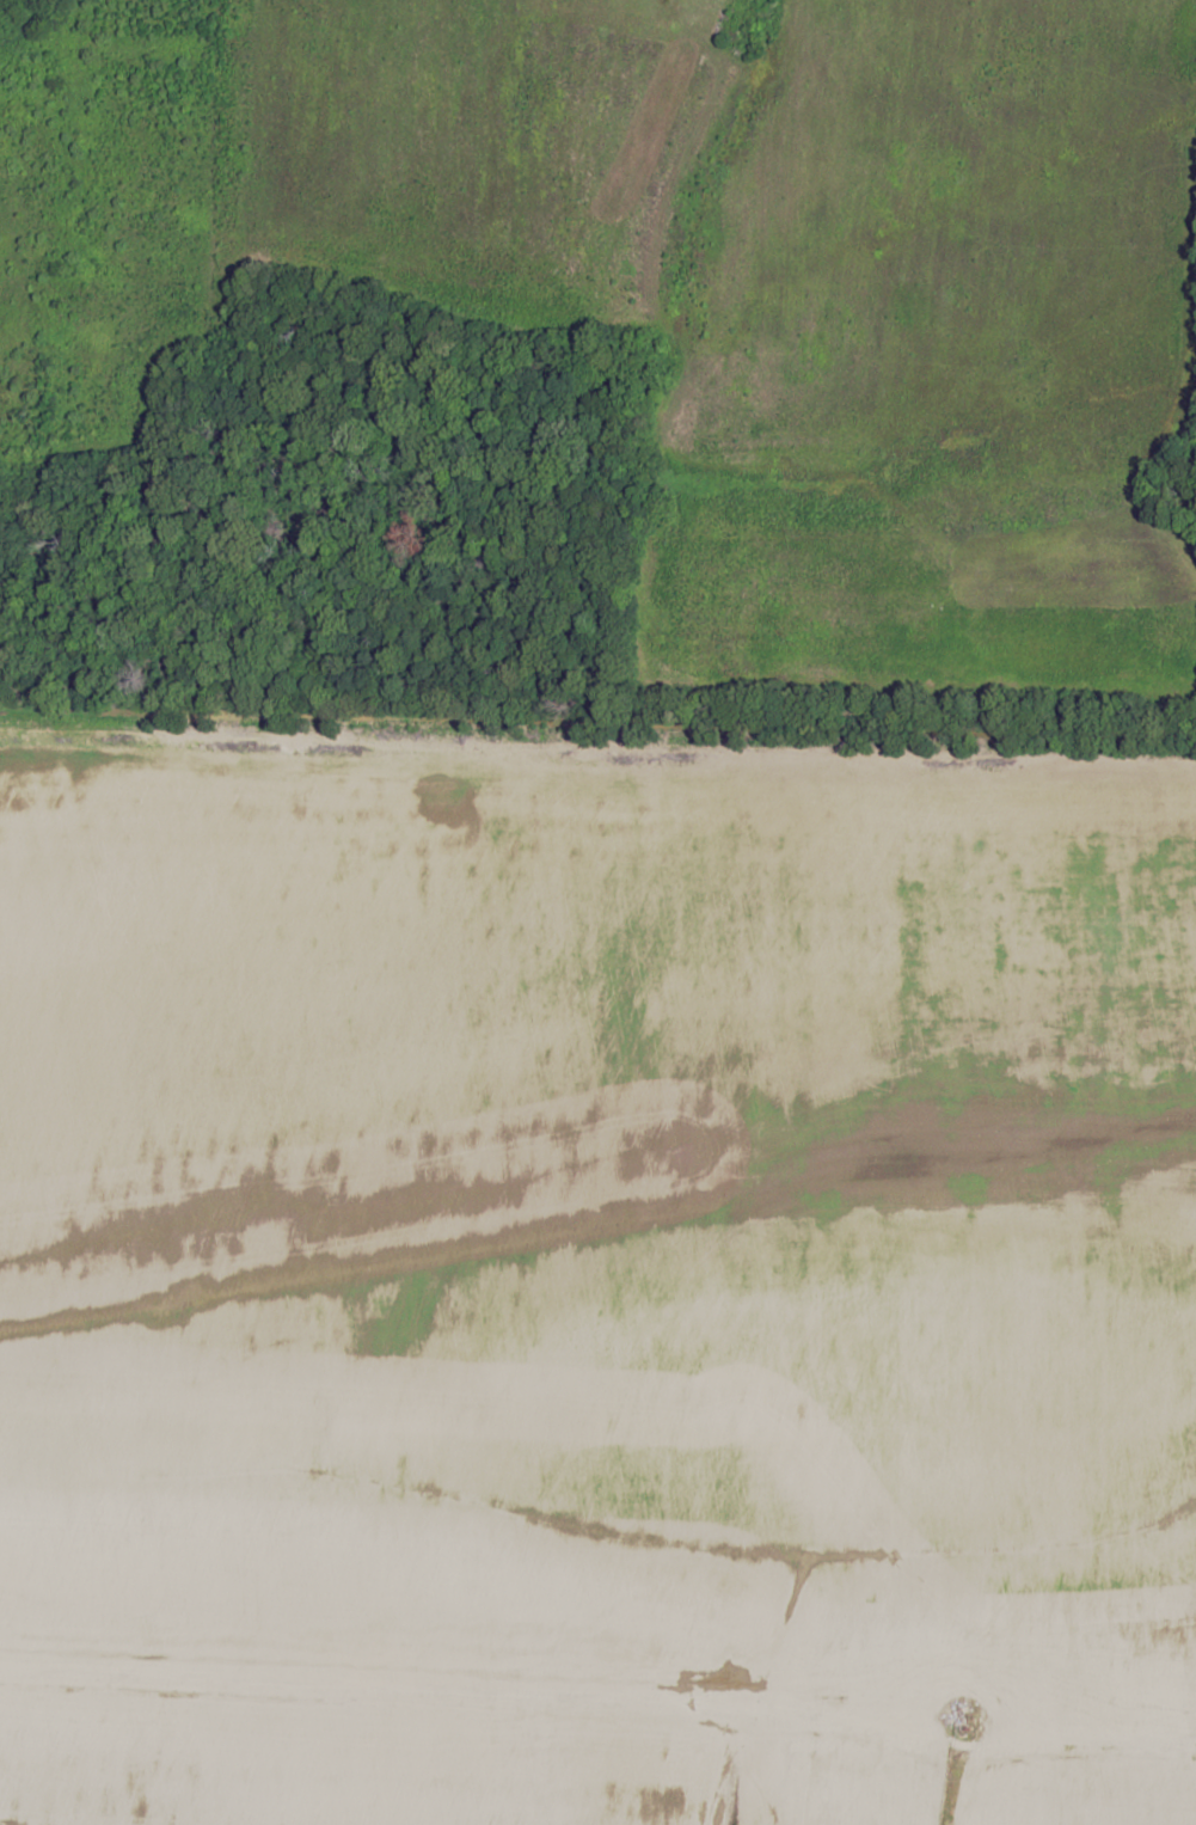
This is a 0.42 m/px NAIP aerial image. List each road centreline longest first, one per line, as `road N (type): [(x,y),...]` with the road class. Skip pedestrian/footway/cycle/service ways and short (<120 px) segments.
road 1 (residential): [(1195,1734),(974,1738),(748,1704),(0,1665)]

